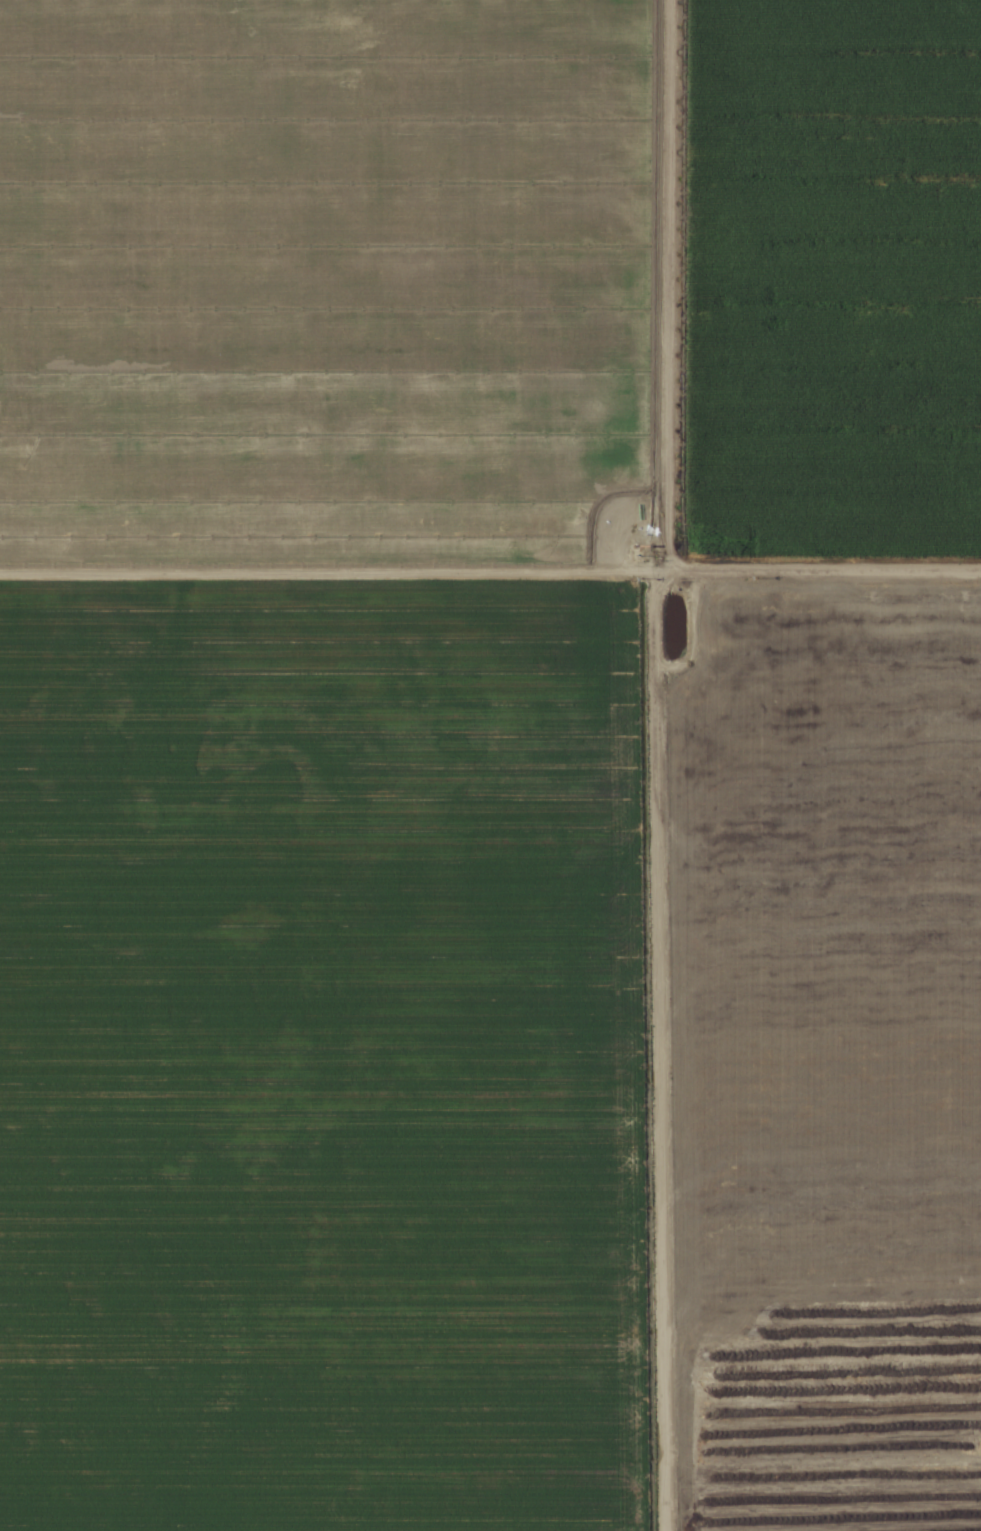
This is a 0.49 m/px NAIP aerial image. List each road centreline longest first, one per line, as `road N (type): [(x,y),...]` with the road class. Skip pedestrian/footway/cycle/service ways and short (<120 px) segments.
road 1 (residential): [(664,570),(666,0)]

